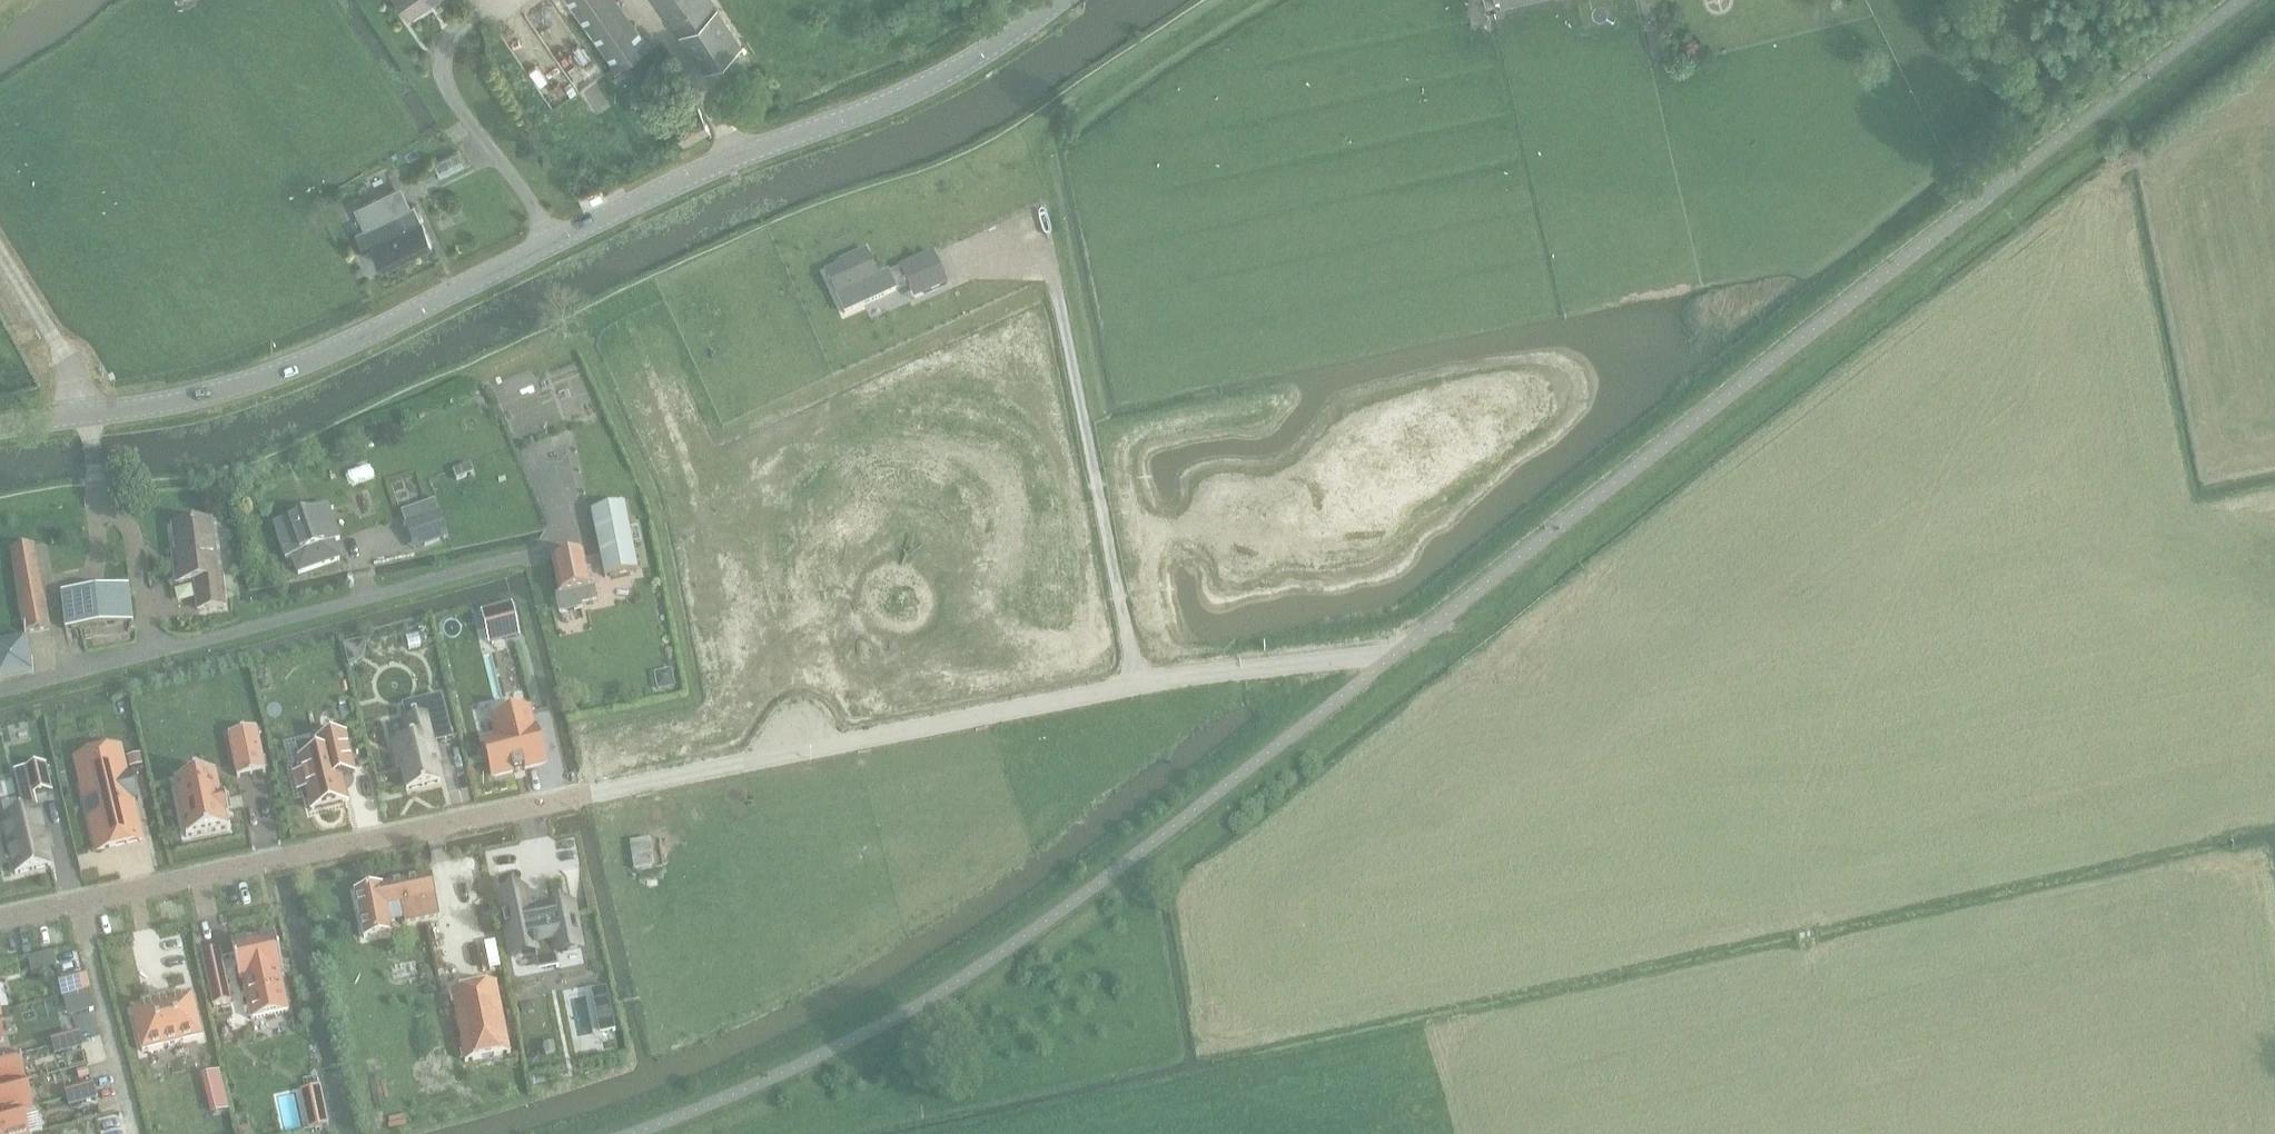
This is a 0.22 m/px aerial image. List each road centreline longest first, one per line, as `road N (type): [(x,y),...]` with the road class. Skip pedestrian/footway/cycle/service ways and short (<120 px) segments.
road 1 (secondary): [(0,428),(202,398),(286,371),(593,225),(902,97),(1063,0)]
road 2 (residential): [(0,919),(592,793)]
road 3 (track): [(592,793),(1138,682)]
road 4 (track): [(1138,682),(1399,649)]

